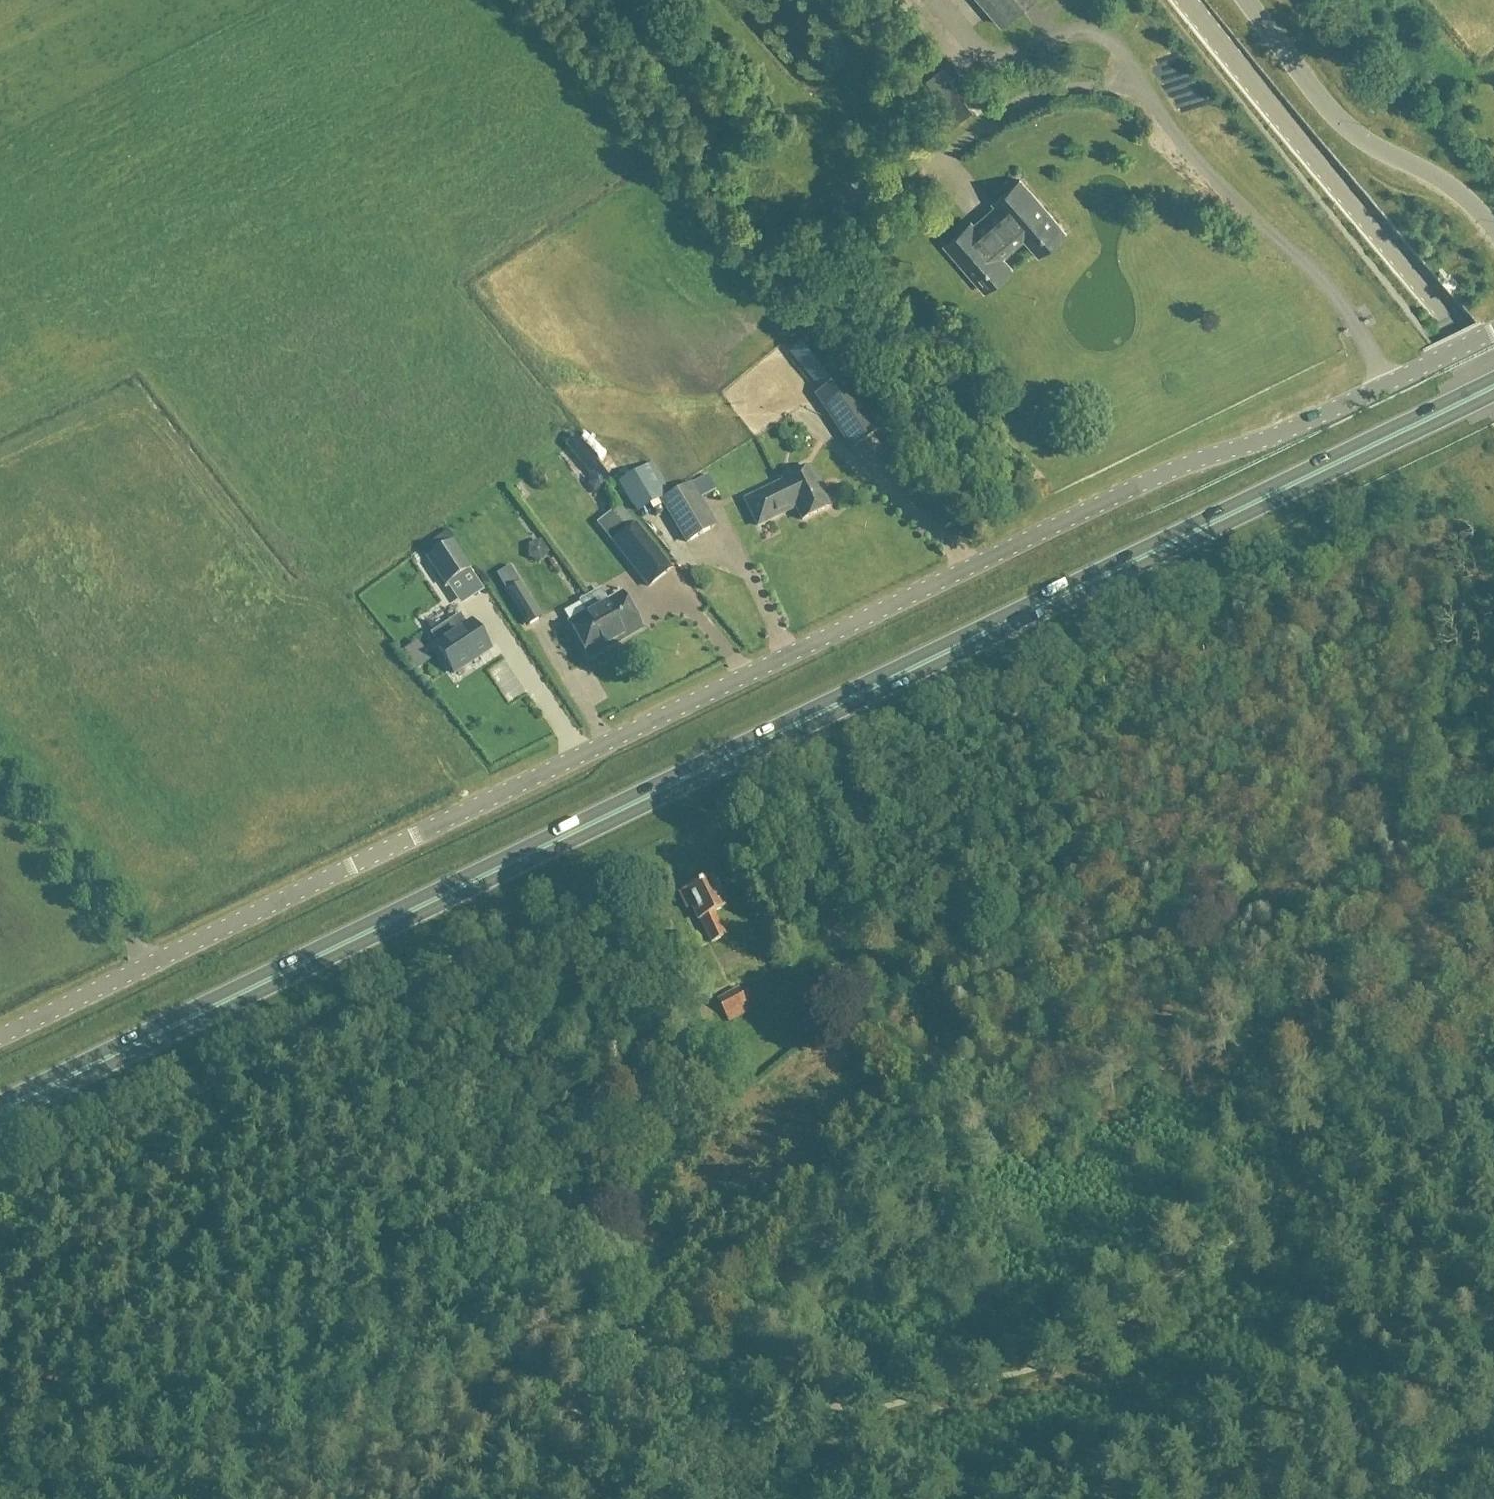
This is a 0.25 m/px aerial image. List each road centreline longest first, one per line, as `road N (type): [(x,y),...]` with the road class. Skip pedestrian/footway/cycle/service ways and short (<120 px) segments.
road 1 (trunk): [(0,1111),(1493,387)]
road 2 (unclassified): [(0,1036),(1147,481),(1271,438),(1493,331)]
road 3 (unclassified): [(737,1498),(451,974)]
road 4 (unclassified): [(1189,0),(1493,372)]
road 5 (unclassified): [(1493,231),(1436,177),(1350,134),(1244,0)]

